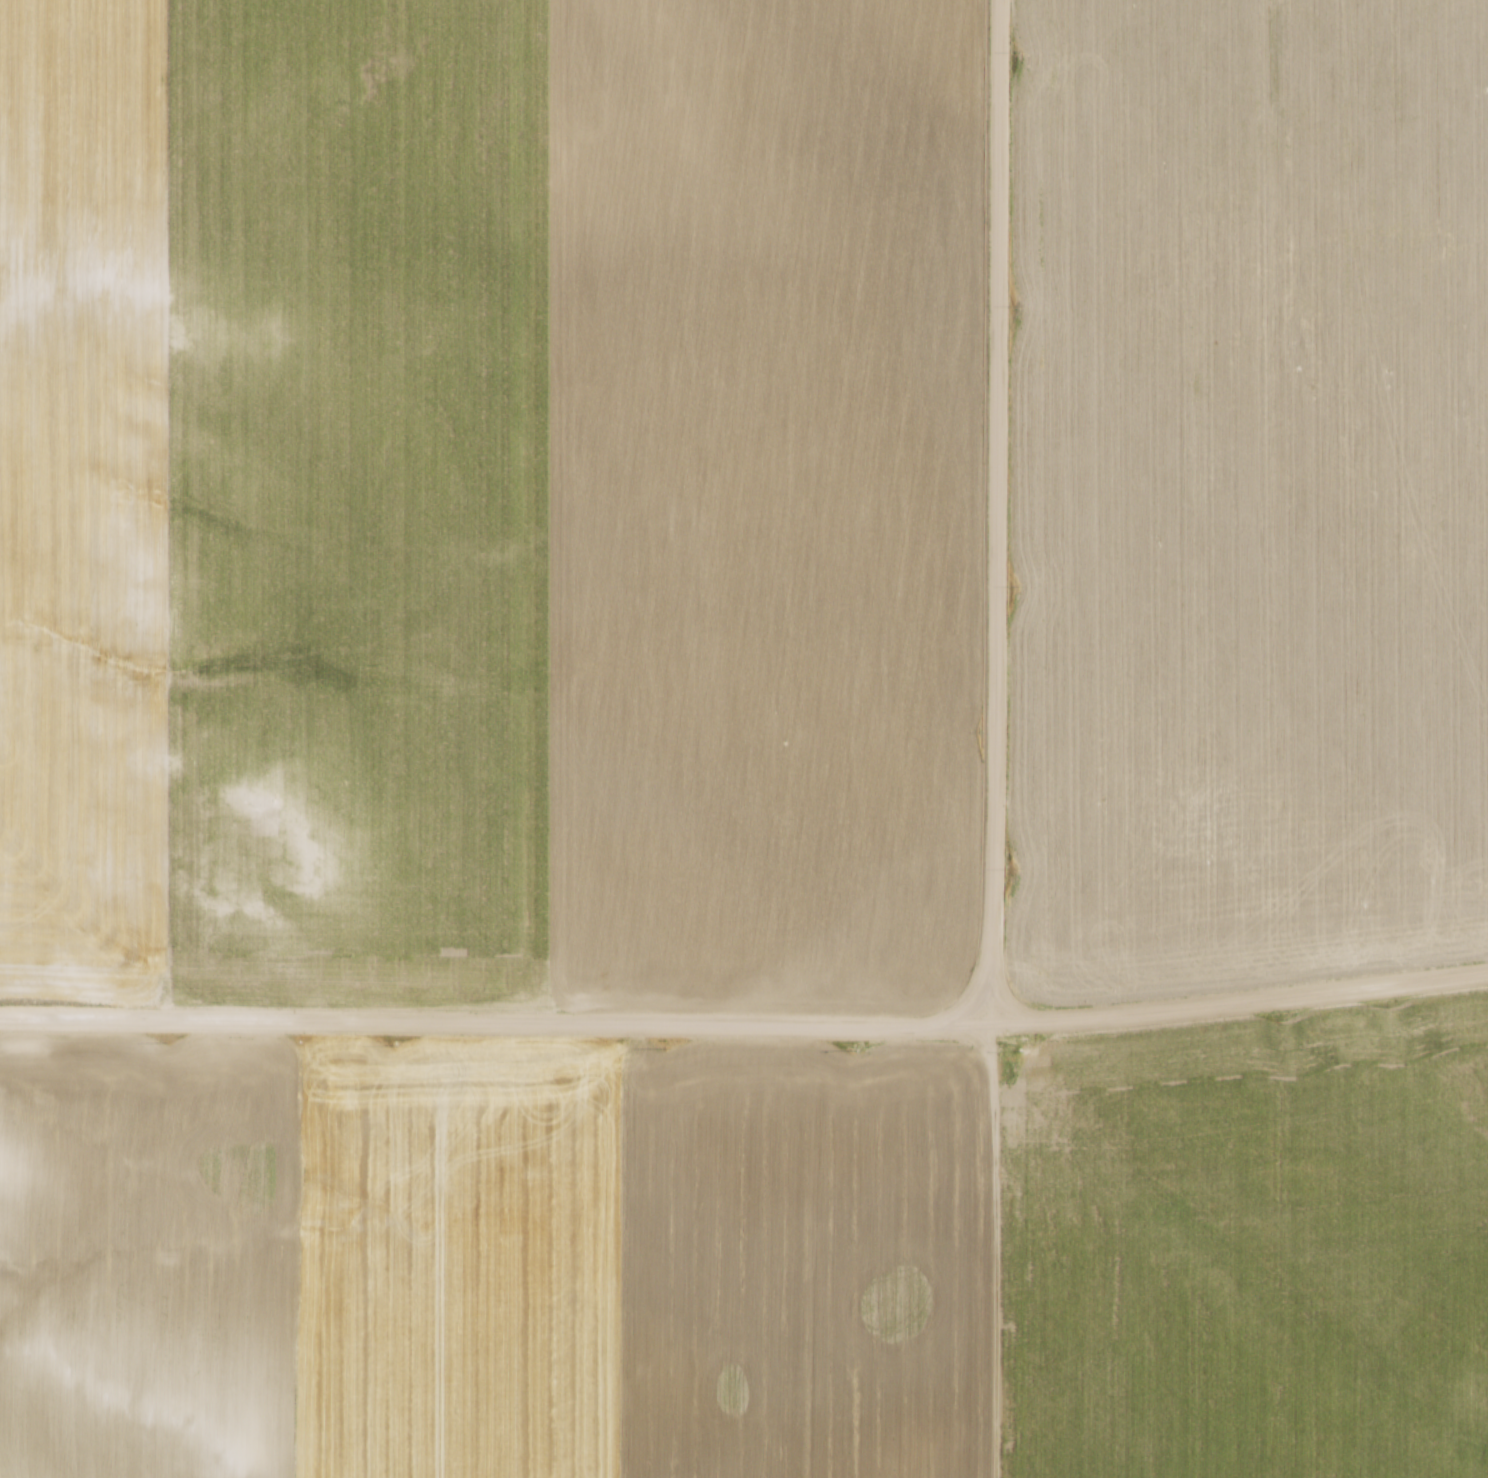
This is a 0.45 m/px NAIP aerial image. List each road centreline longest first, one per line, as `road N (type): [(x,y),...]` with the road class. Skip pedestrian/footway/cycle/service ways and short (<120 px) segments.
road 1 (residential): [(1487,975),(1076,1021),(873,1028),(0,1019)]
road 2 (residential): [(996,0),(994,1477)]

